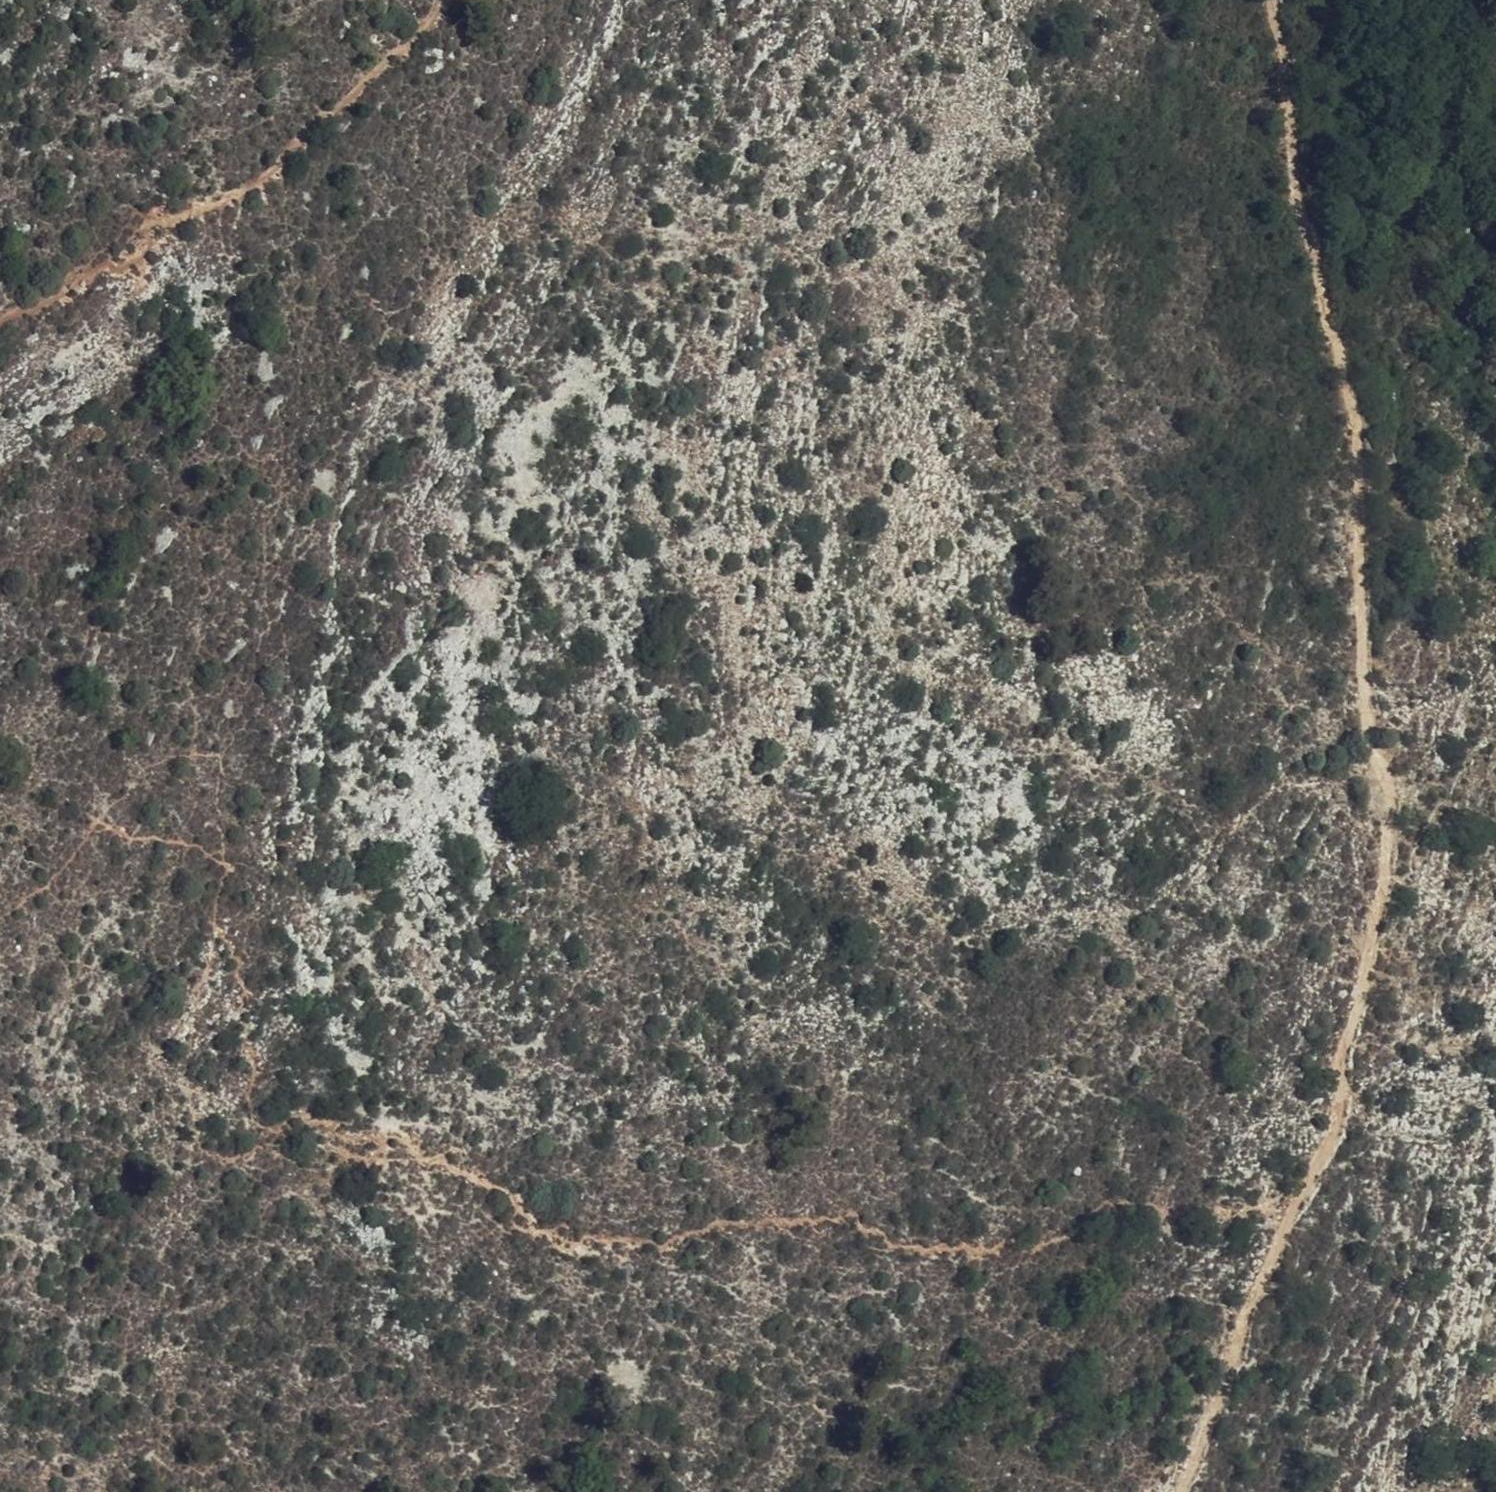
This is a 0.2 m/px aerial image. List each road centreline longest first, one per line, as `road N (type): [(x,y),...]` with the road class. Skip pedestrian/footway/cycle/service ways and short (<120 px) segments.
road 1 (track): [(1178,1491),(1245,1346),(1280,1231),(1333,1143),(1383,889),(1391,782),(1369,722),(1360,419),(1297,194),(1292,64),(1277,0)]

